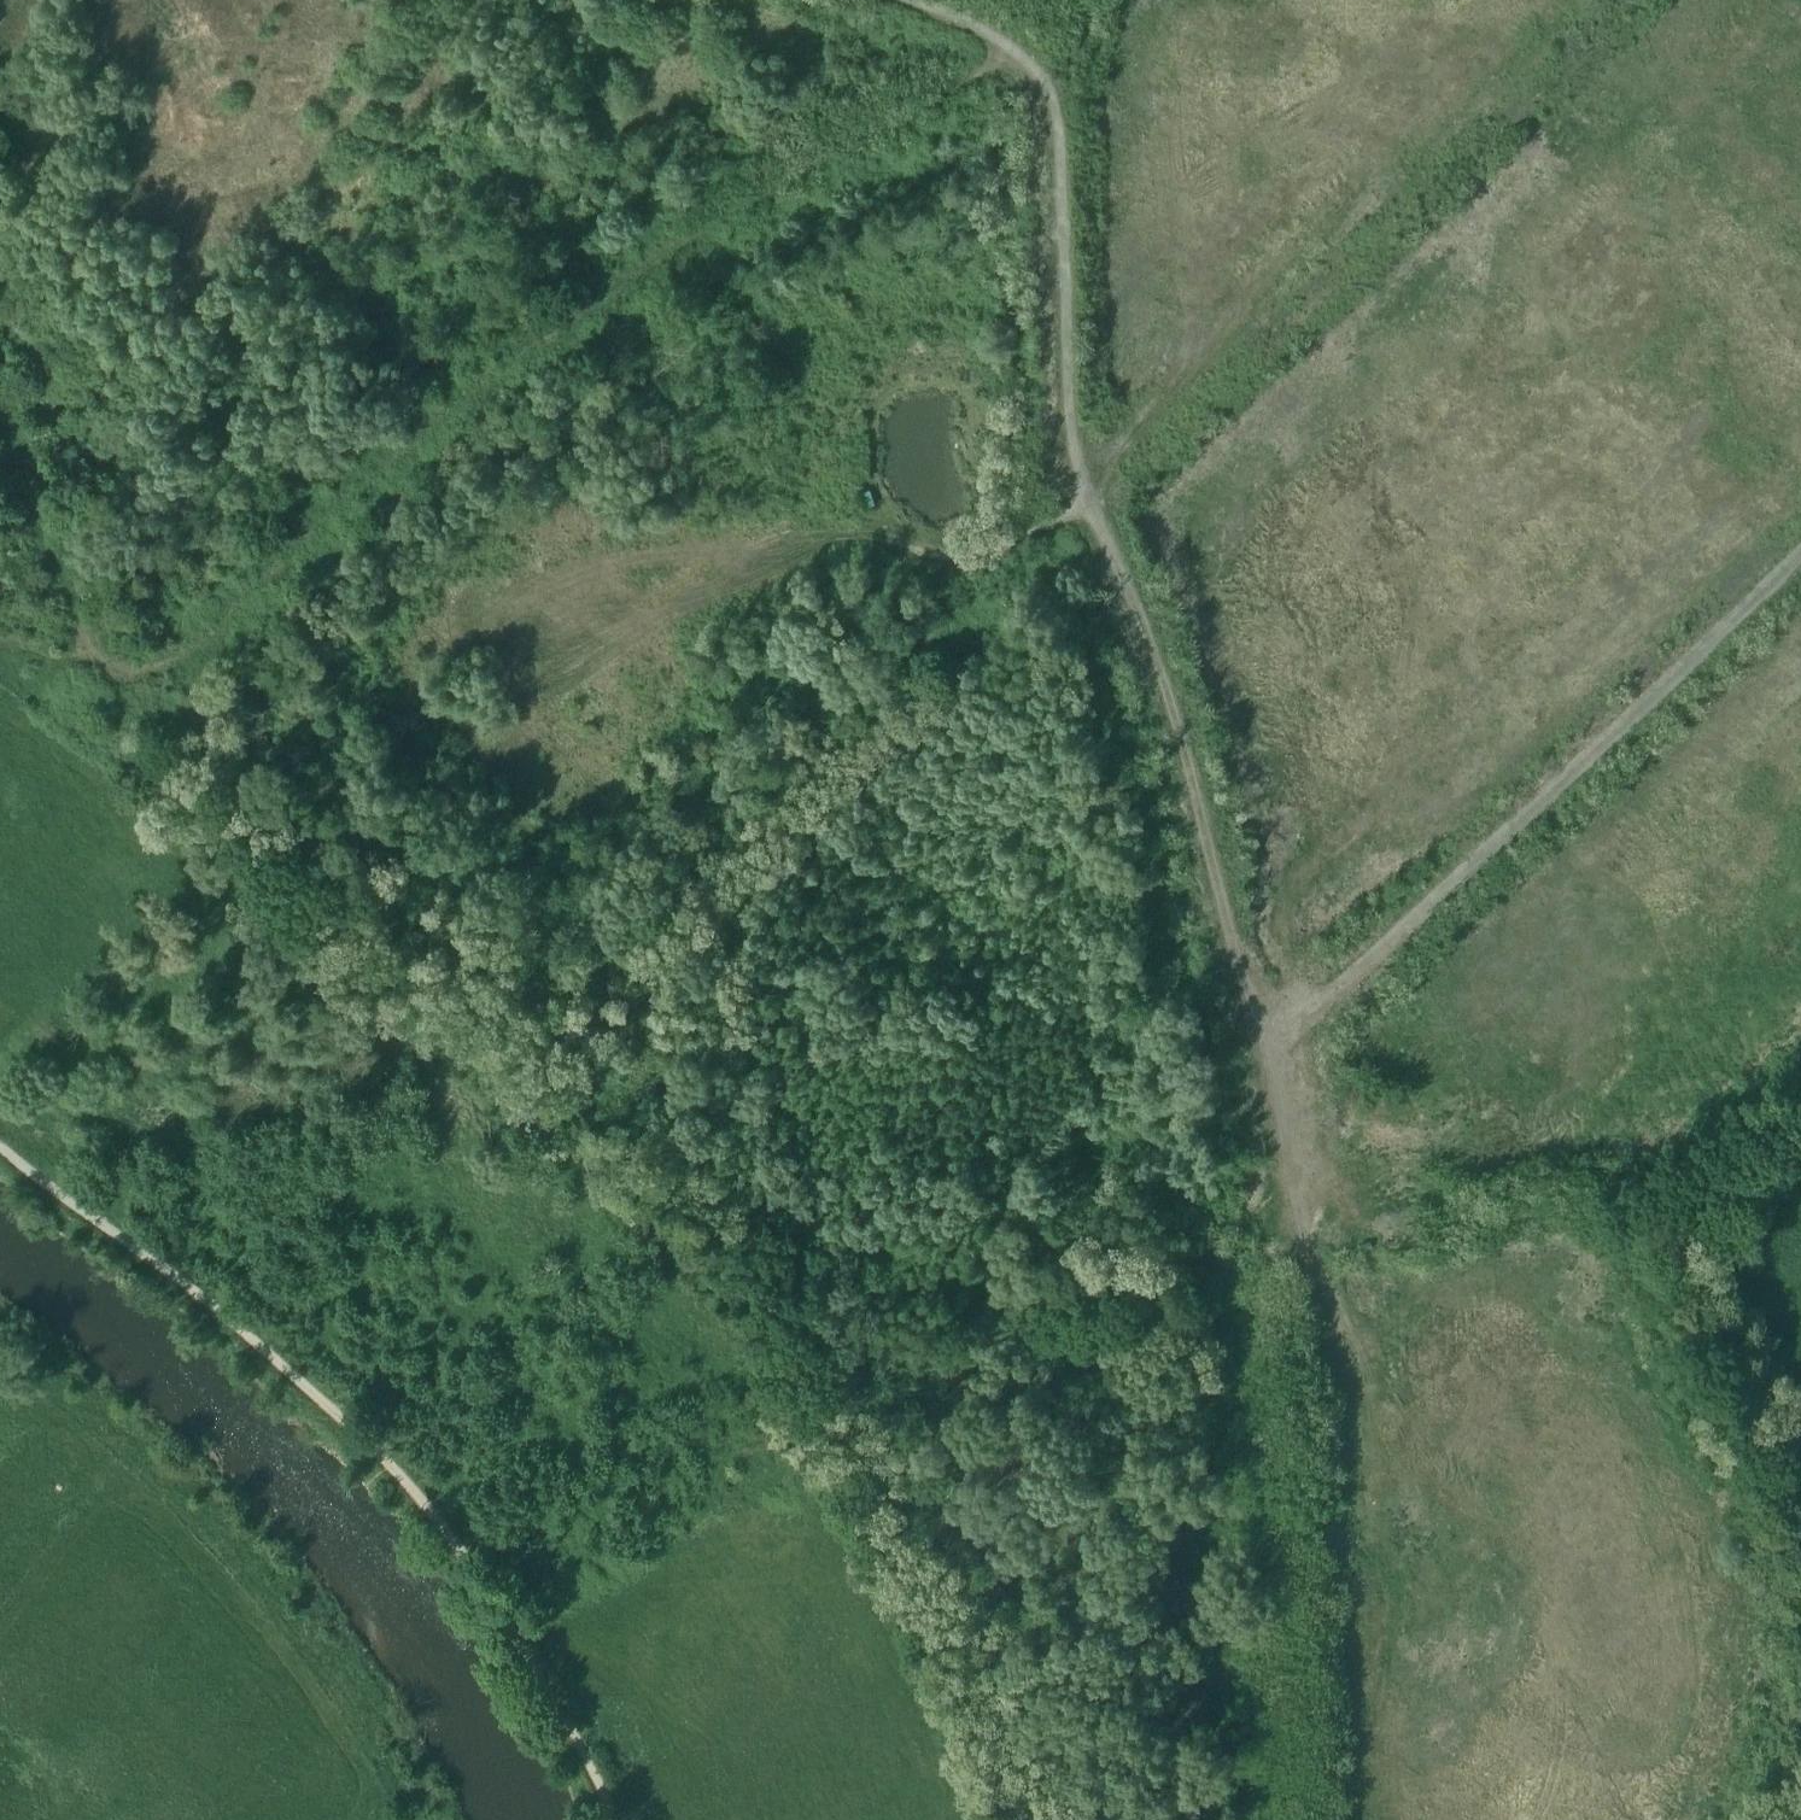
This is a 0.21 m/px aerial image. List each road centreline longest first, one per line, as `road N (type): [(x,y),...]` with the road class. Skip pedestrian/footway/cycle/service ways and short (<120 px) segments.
road 1 (track): [(0,1144),(270,1350),(394,1460),(547,1661),(615,1775),(632,1819)]

